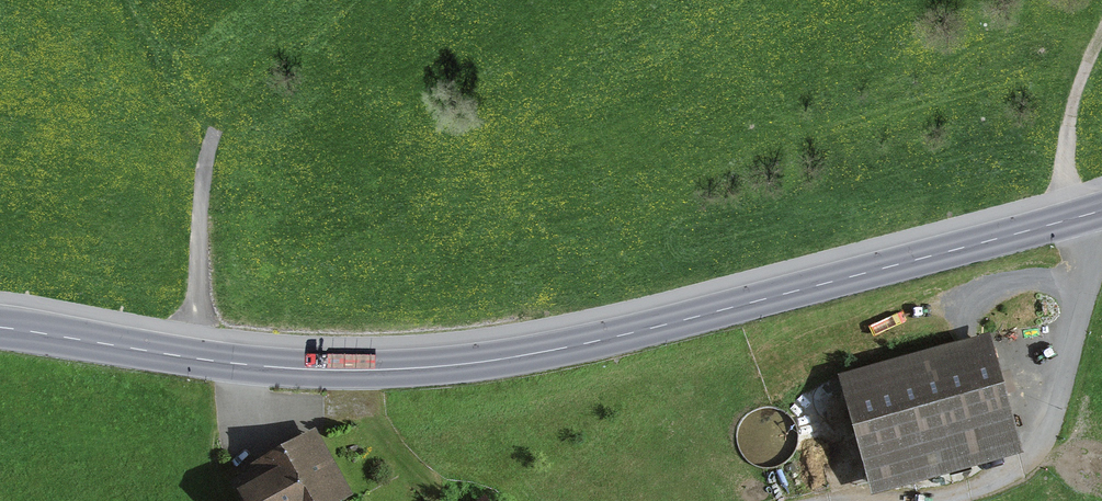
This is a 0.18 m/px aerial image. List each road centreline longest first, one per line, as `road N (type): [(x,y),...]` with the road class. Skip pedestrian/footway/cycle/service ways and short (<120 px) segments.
road 1 (secondary): [(0,327),(284,368),(450,365),(718,311),(1101,210)]
road 2 (track): [(1101,31),(1076,93),(1063,166),(1091,276),(1056,415),(1022,468),(980,488),(913,500)]
road 3 (track): [(215,131),(203,173),(190,357)]

